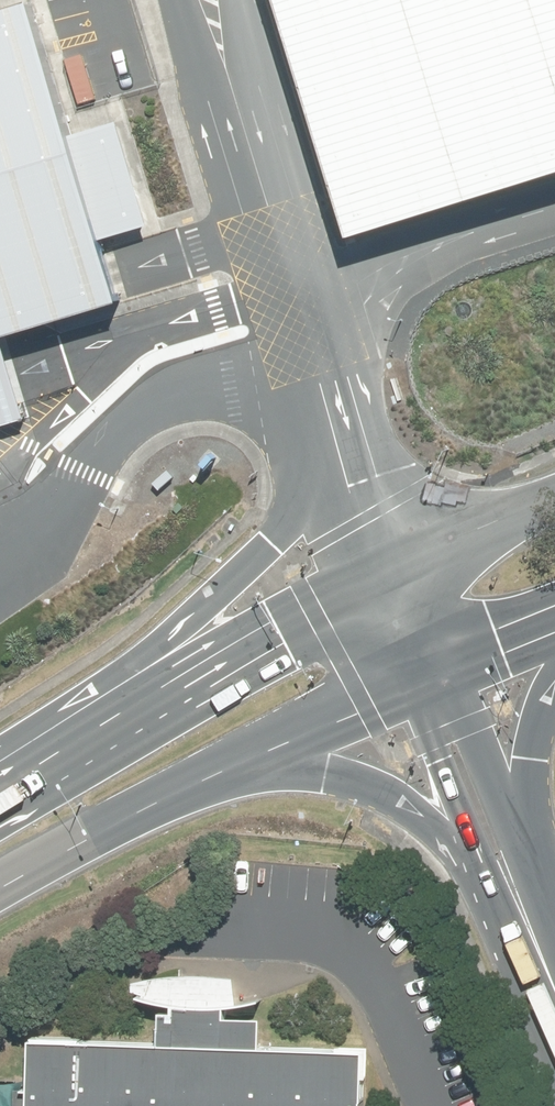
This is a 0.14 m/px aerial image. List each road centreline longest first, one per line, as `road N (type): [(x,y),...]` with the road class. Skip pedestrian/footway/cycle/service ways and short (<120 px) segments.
road 1 (primary): [(149,694),(340,439)]
road 2 (primary): [(502,849),(389,784),(330,773),(213,777)]
road 3 (primary): [(149,694),(383,555)]
road 4 (primary): [(213,777),(0,902)]
road 5 (primary): [(422,660),(213,777)]
road 6 (secondary): [(502,849),(422,660)]
road 7 (primary): [(383,555),(554,485)]
road 8 (primary): [(554,675),(537,710),(502,849)]
road 9 (primary): [(0,788),(149,694)]
road 10 (primary): [(554,613),(422,660)]
road 11 (secondary): [(554,979),(502,849)]

